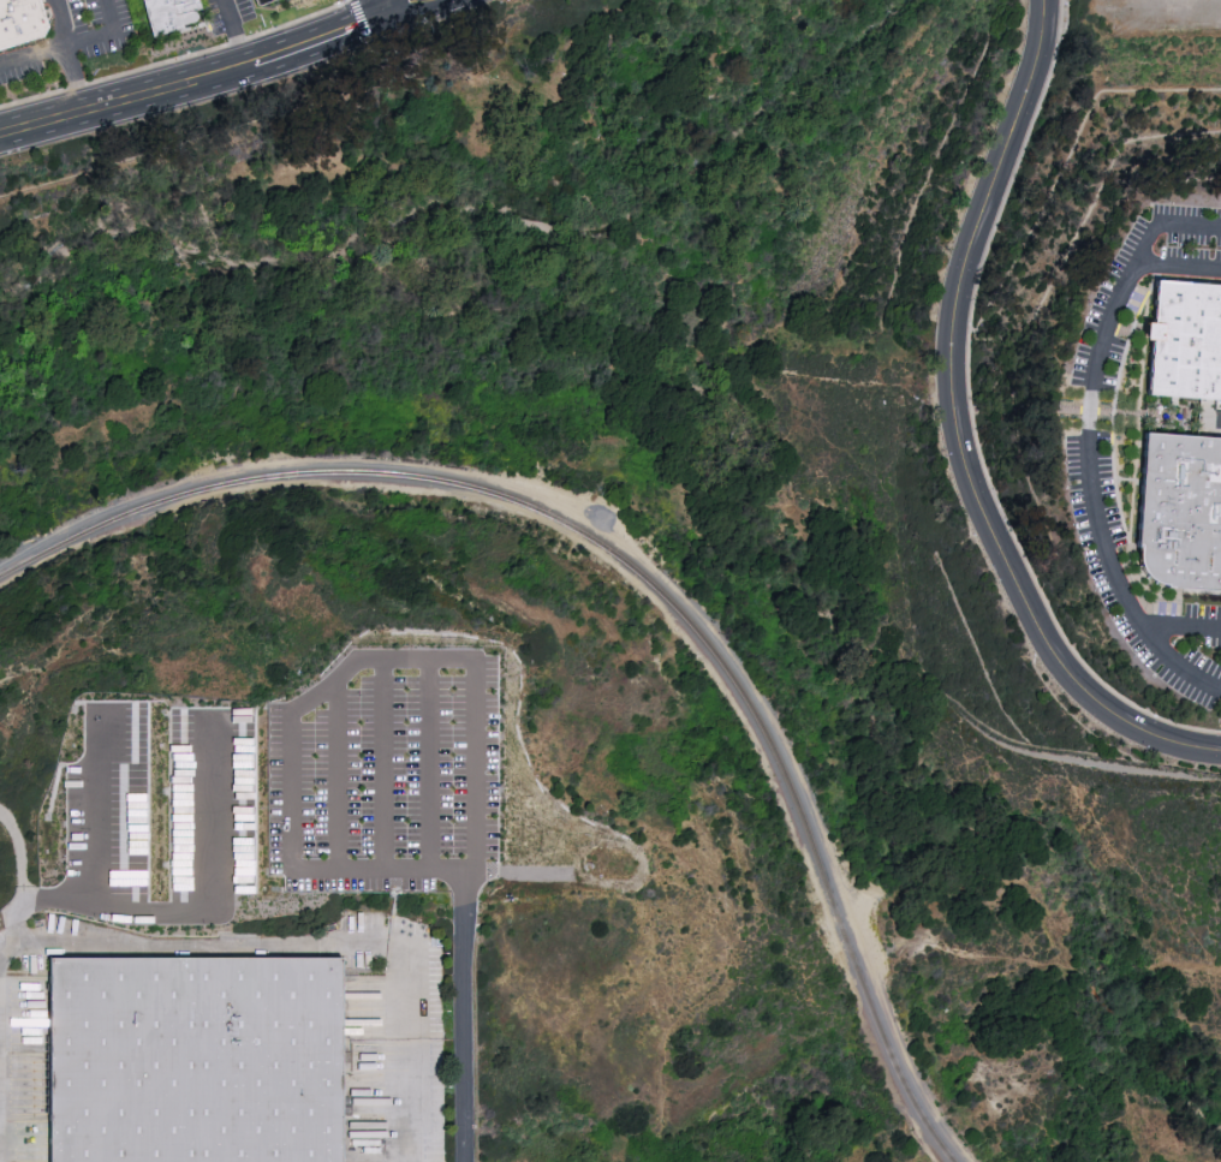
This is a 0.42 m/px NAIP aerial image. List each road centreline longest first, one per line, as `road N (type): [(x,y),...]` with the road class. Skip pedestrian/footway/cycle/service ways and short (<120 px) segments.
road 1 (tertiary): [(1220,752),(1144,734),(1076,681),(1043,637),(969,469),(954,394),(961,288),(1036,64),(1046,0)]
road 2 (tertiary): [(0,134),(386,22)]

